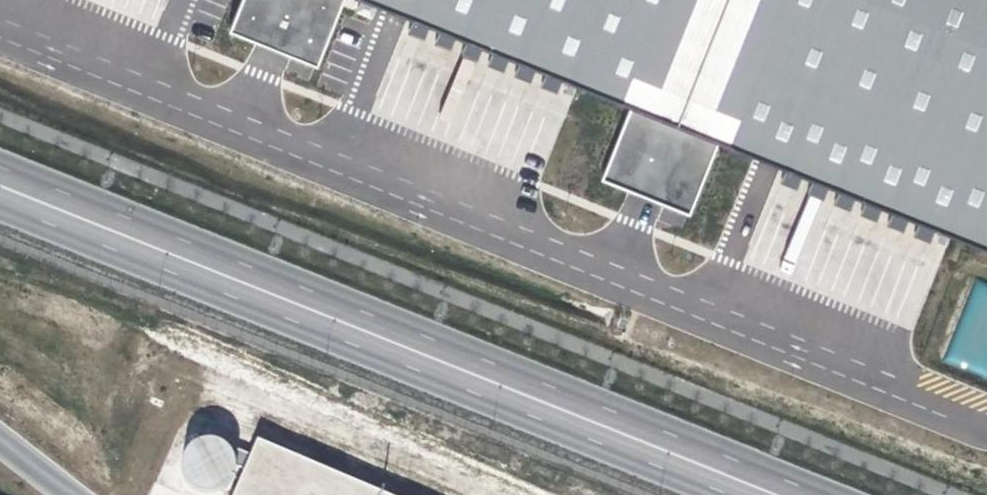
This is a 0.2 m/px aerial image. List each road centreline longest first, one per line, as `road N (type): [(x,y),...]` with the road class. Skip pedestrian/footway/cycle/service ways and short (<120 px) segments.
road 1 (unclassified): [(840,494),(0,161)]
road 2 (unclassified): [(0,199),(732,494)]

